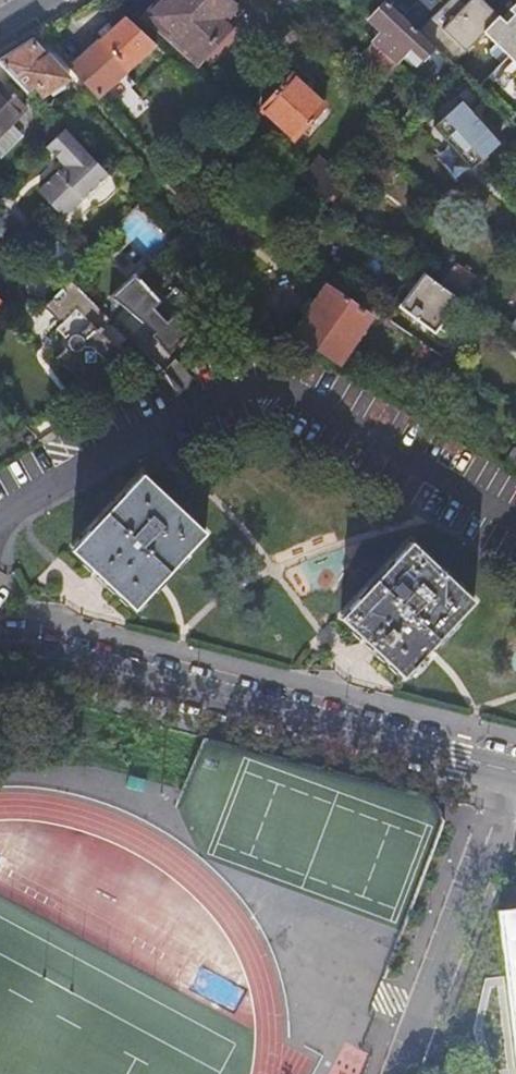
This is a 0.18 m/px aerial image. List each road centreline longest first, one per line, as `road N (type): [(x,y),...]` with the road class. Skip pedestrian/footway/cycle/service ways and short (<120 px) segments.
road 1 (residential): [(0,648),(52,650),(515,763)]

